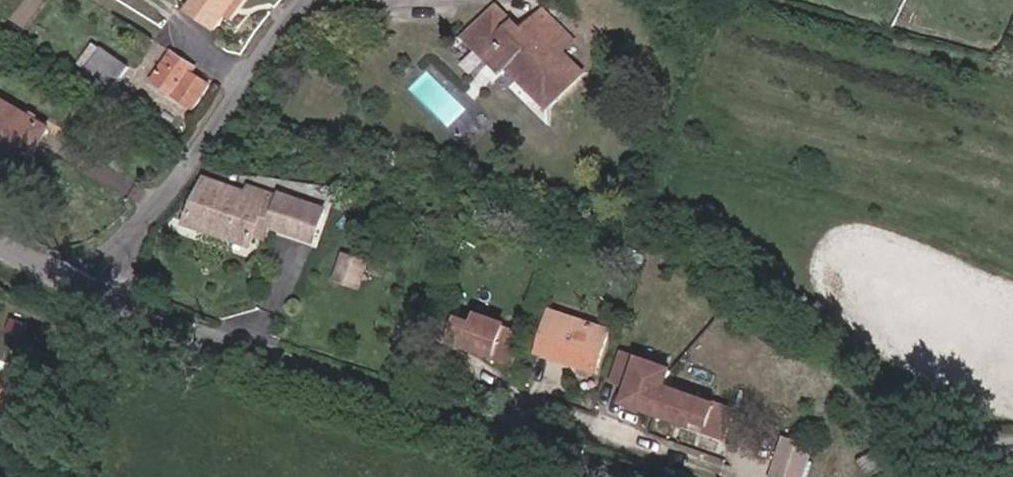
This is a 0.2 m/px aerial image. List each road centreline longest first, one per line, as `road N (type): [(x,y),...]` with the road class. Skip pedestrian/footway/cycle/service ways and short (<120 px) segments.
road 1 (residential): [(81,292),(604,476)]
road 2 (unclassified): [(300,0),(171,188),(81,292)]

